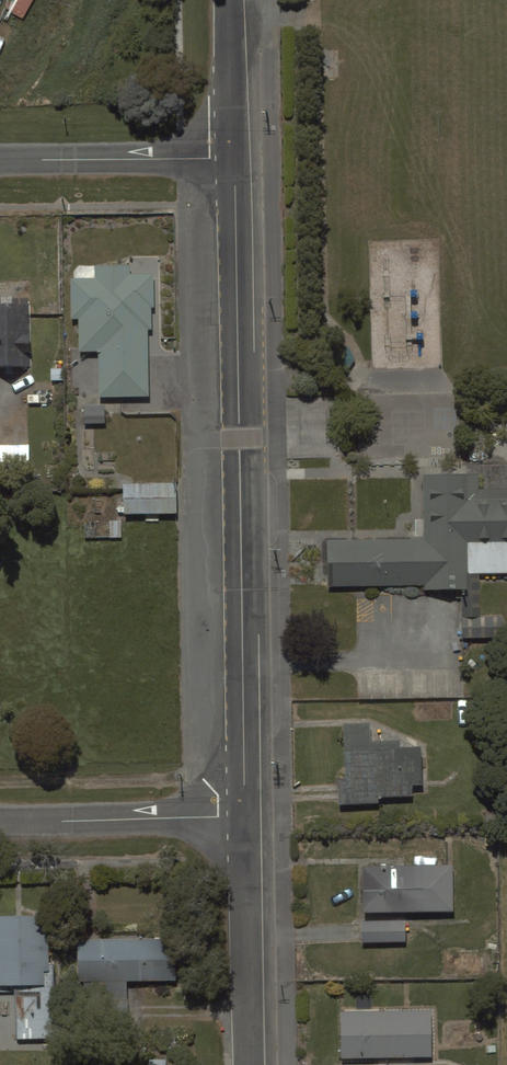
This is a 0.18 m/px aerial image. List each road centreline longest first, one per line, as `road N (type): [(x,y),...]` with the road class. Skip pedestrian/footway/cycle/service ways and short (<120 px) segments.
road 1 (residential): [(236,159),(245,816)]
road 2 (residential): [(245,816),(251,1064)]
road 3 (residential): [(0,823),(245,816)]
road 4 (residential): [(0,161),(236,159)]
road 5 (residential): [(231,0),(236,159)]

